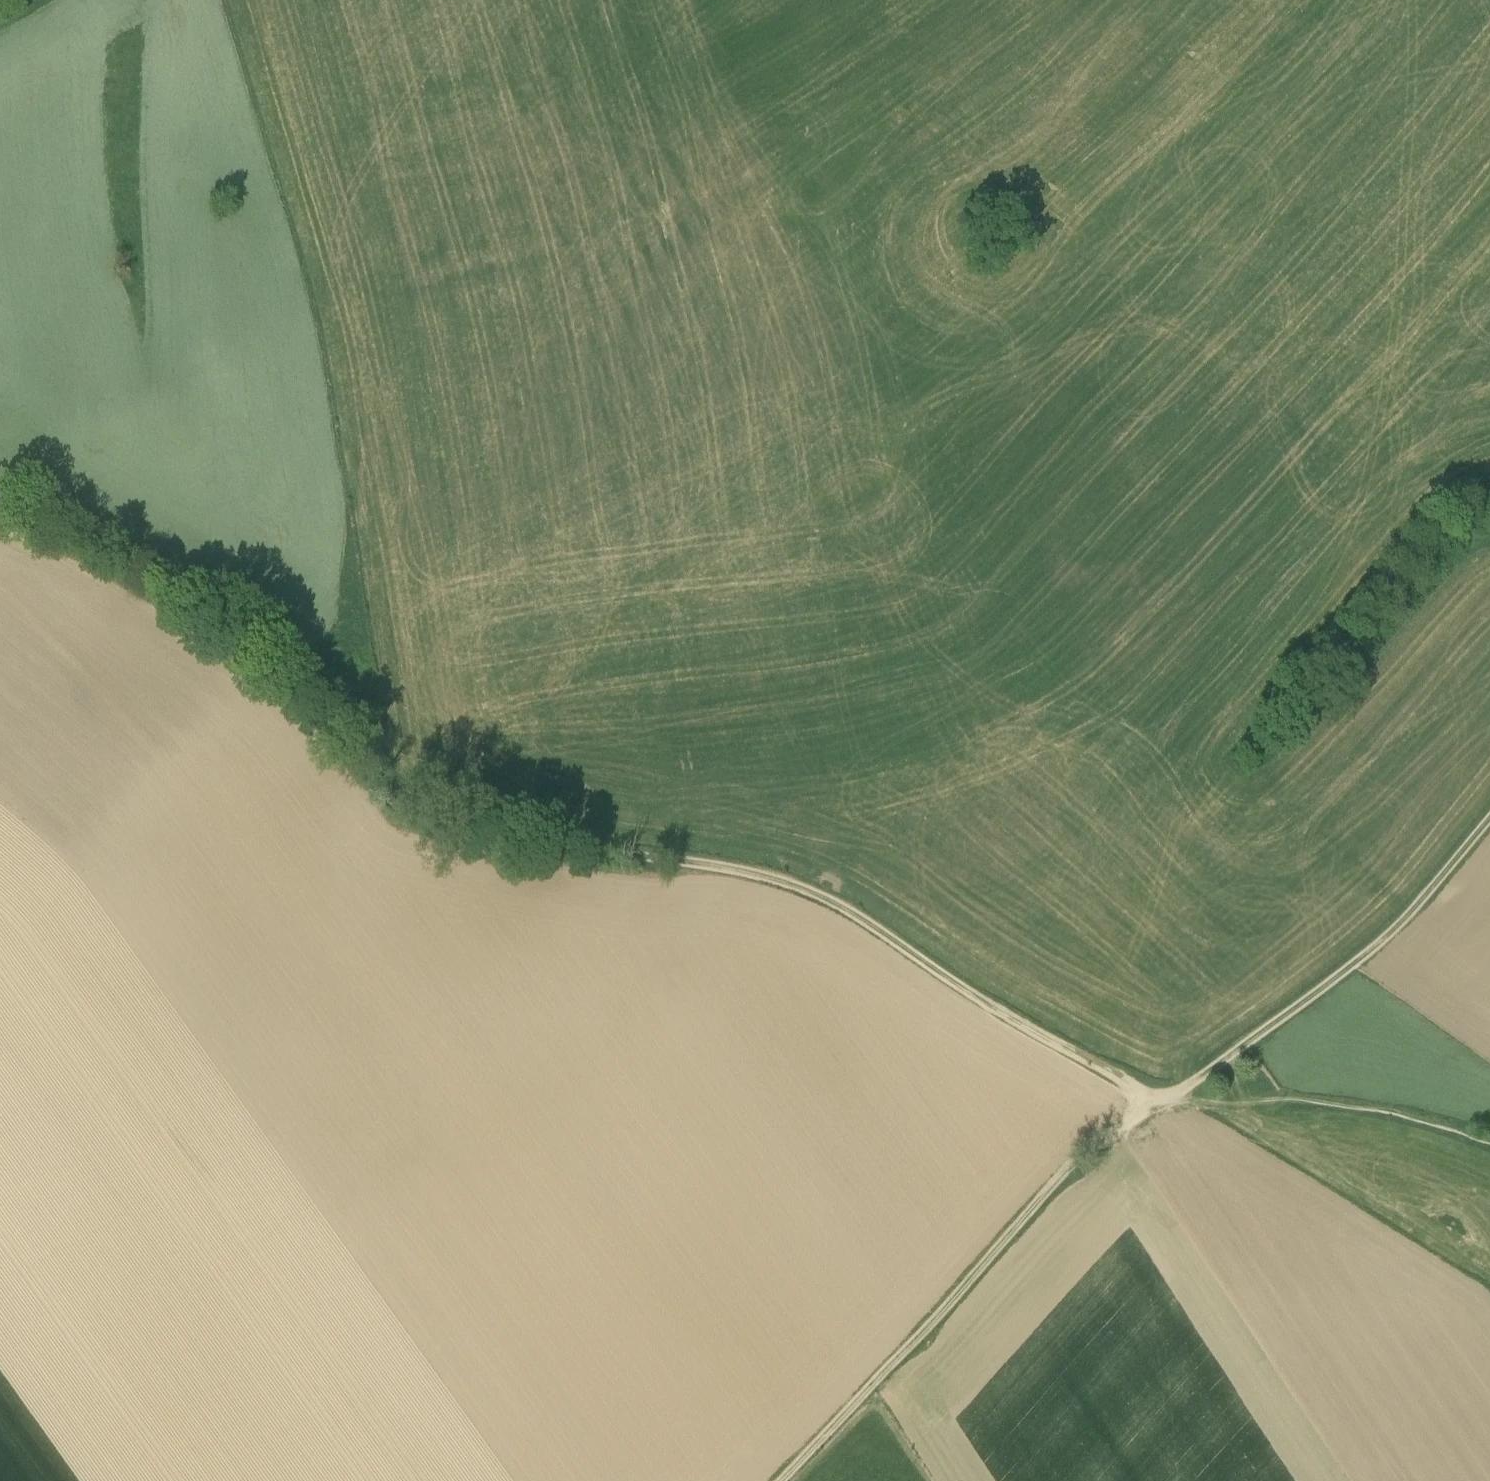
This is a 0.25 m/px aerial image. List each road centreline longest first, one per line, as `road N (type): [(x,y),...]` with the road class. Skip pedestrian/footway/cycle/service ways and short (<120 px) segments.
road 1 (track): [(1162,1096),(990,1005),(803,887),(753,872),(543,839),(419,805),(369,762),(313,686),(264,640),(104,542),(0,494)]
road 2 (track): [(780,1480),(1059,1180),(1162,1096)]
road 3 (track): [(1162,1096),(1365,953),(1489,818)]

